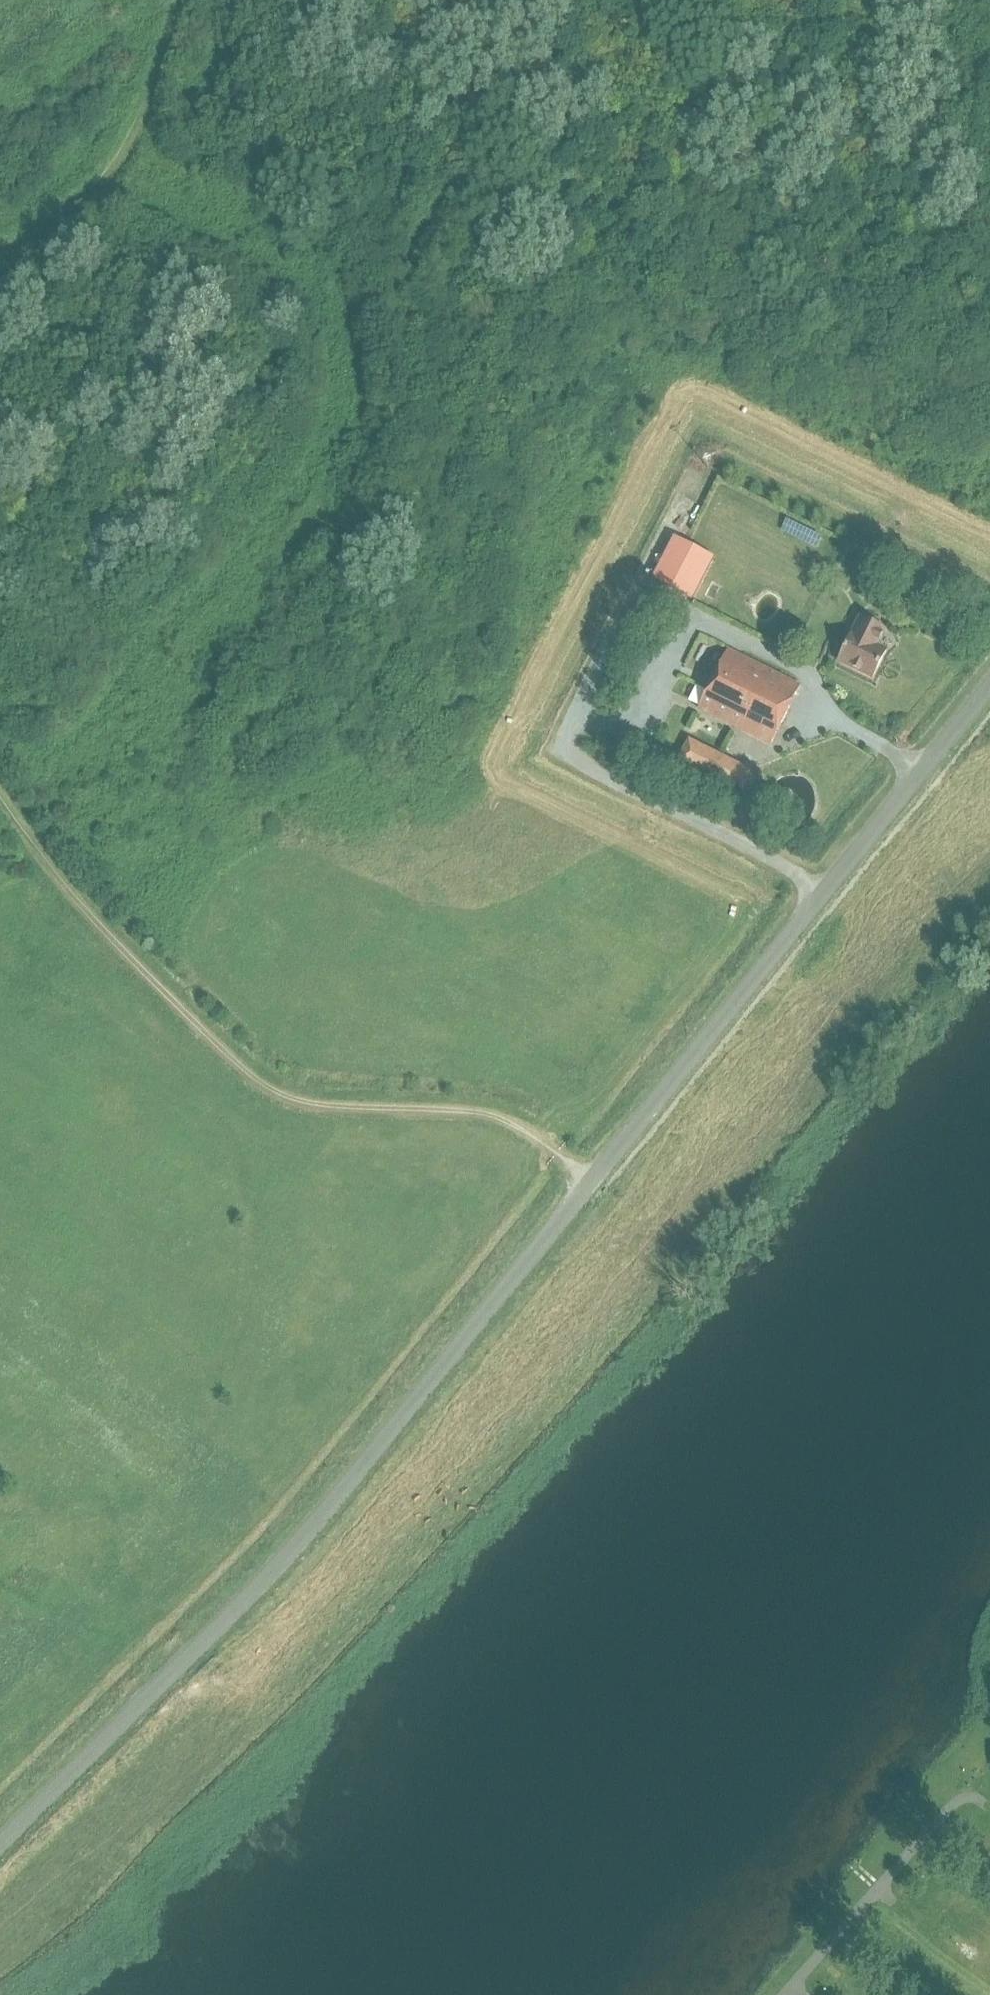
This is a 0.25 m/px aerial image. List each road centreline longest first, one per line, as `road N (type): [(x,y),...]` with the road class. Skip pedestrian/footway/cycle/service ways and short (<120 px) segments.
road 1 (unclassified): [(0,1831),(371,1454),(989,674)]

